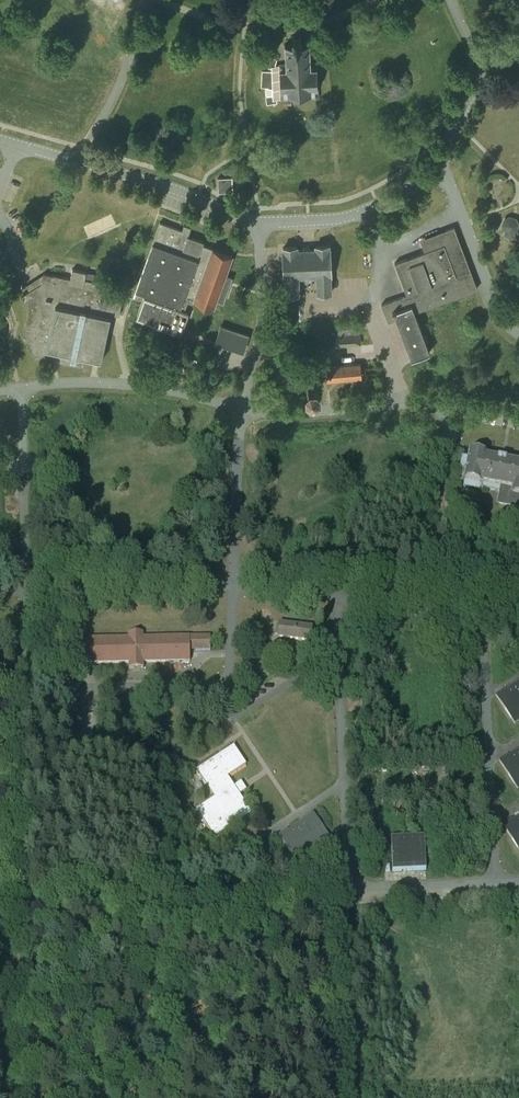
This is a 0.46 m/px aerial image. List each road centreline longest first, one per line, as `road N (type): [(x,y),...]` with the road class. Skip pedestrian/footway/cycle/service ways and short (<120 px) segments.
road 1 (track): [(348,910),(311,921),(94,920),(32,716),(11,687)]
road 2 (residential): [(336,596),(353,883),(495,881)]
road 3 (residential): [(242,409),(452,402),(518,414)]
road 4 (residential): [(495,881),(481,613)]
road 5 (residential): [(19,388),(131,384),(242,409)]
road 6 (track): [(353,883),(344,930),(353,1097)]
road 7 (residential): [(233,586),(26,590)]
road 8 (residential): [(26,590),(19,388)]
road 9 (residential): [(77,161),(260,223)]
road 10 (residential): [(518,334),(498,309),(449,184),(432,168)]
road 11 (residential): [(242,409),(262,321),(260,223)]
road 12 (residential): [(260,223),(346,217),(408,189),(432,168)]
road 13 (residential): [(233,586),(242,409)]
road 14 (residential): [(77,161),(124,74),(146,0)]
road 15 (track): [(349,905),(415,947),(437,1013)]
road 16 (residential): [(481,613),(336,596)]
road 17 (residential): [(432,168),(492,63)]

